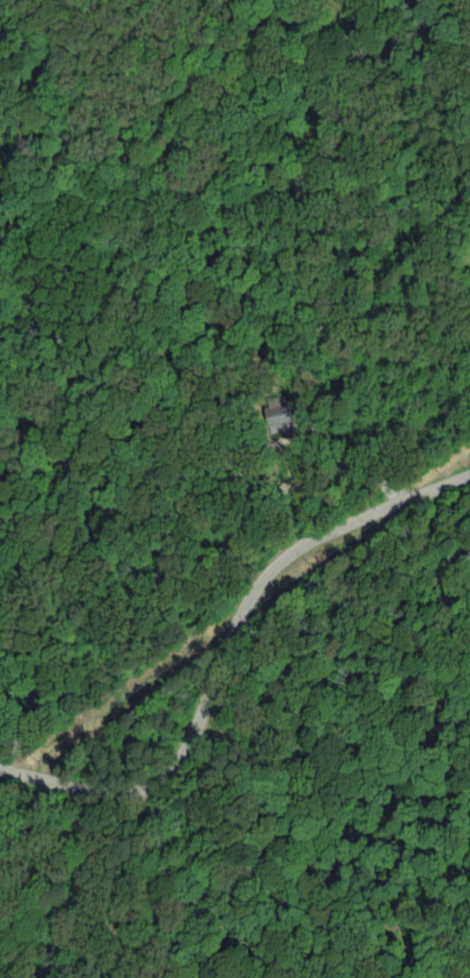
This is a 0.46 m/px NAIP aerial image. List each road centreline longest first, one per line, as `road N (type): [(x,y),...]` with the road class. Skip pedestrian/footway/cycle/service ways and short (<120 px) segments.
road 1 (residential): [(0,771),(121,797),(174,770),(261,578),(324,533),(469,472)]

